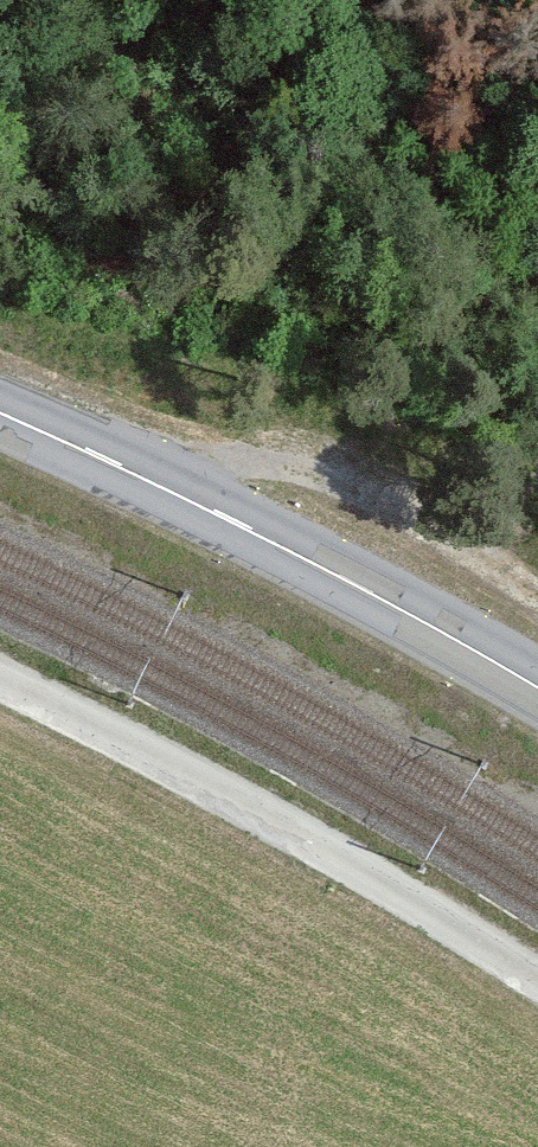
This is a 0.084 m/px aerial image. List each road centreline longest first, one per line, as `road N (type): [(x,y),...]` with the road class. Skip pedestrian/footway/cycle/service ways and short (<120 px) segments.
road 1 (unclassified): [(537,981),(197,778),(0,677)]
road 2 (primary): [(0,413),(261,536),(537,687)]
road 3 (track): [(537,219),(416,170)]

